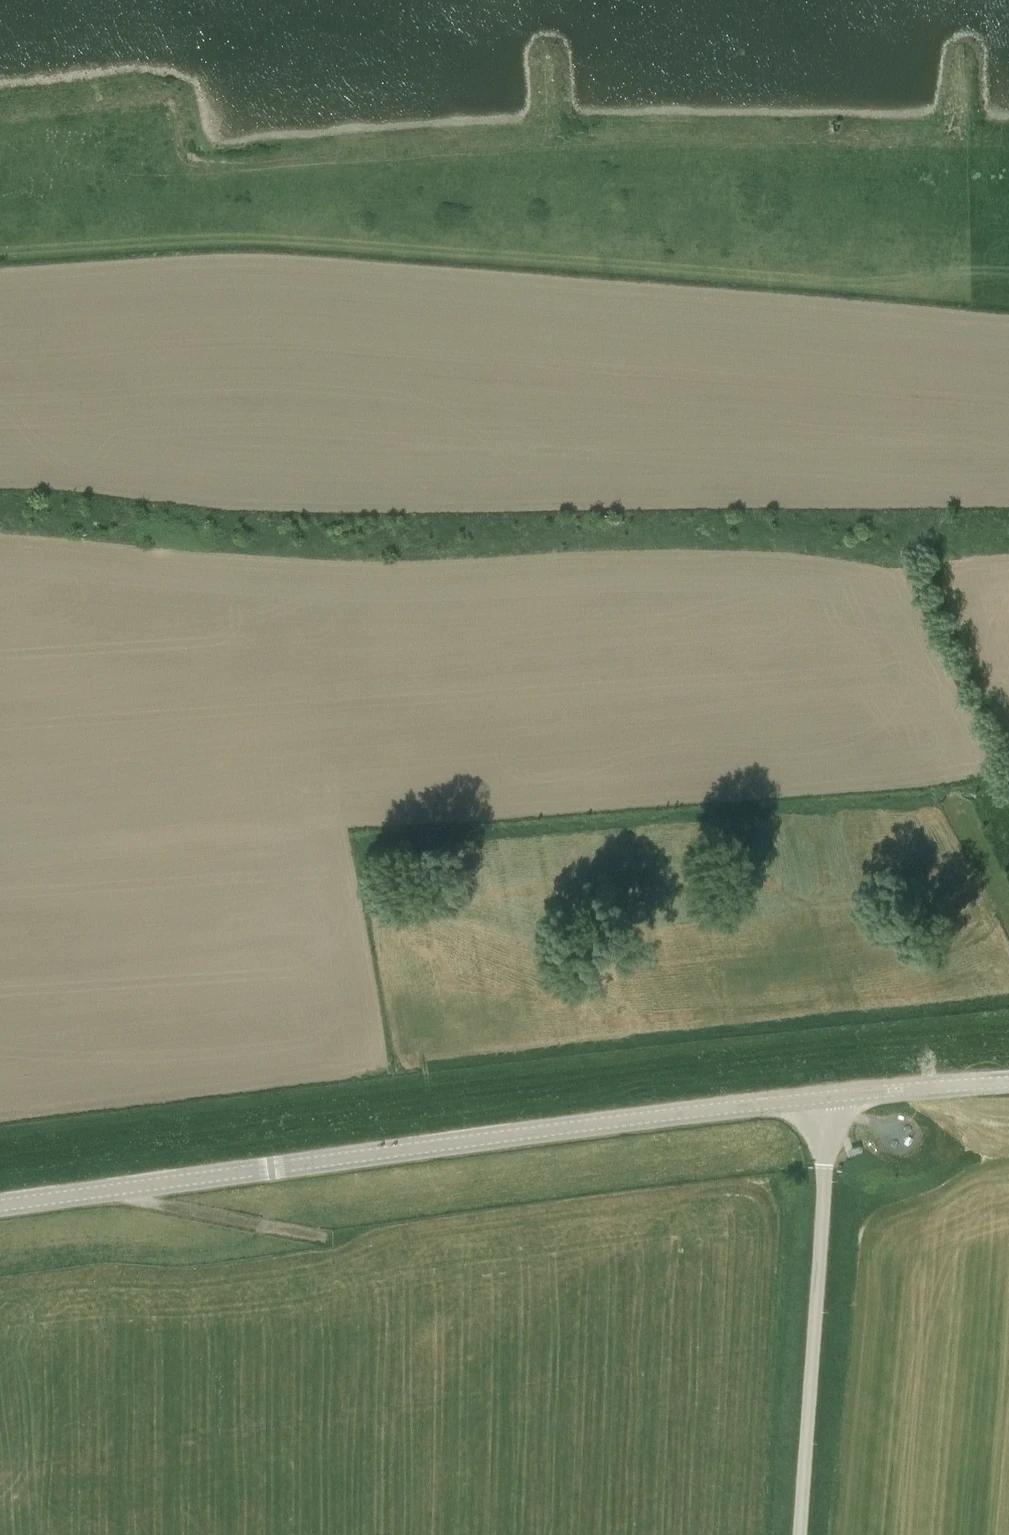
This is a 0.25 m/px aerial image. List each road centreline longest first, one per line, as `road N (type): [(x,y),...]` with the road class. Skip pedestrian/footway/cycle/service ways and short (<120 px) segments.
road 1 (tertiary): [(0,1206),(830,1096)]
road 2 (unclassified): [(799,1534),(830,1096)]
road 3 (tertiary): [(1008,1084),(830,1096)]

